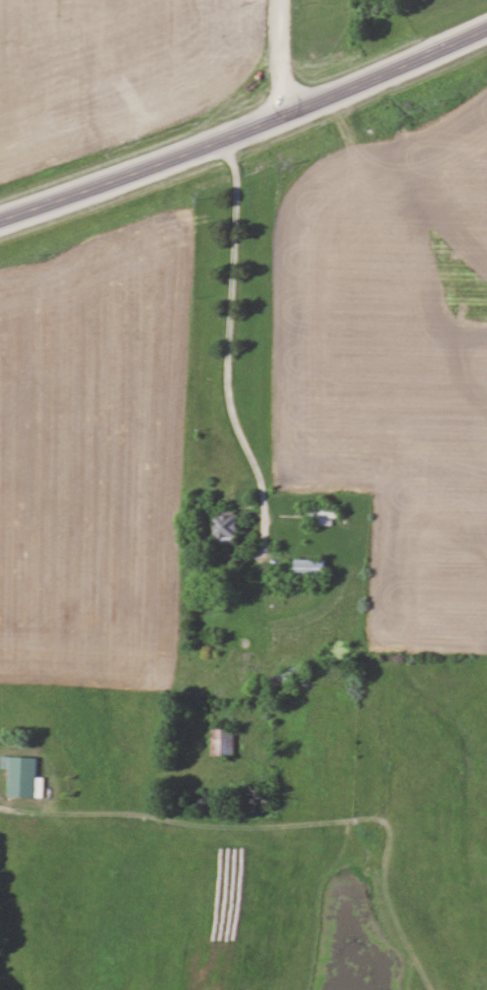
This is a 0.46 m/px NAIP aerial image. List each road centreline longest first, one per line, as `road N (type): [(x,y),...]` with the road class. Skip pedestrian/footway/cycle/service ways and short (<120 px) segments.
road 1 (primary): [(486,26),(273,116),(0,214)]

